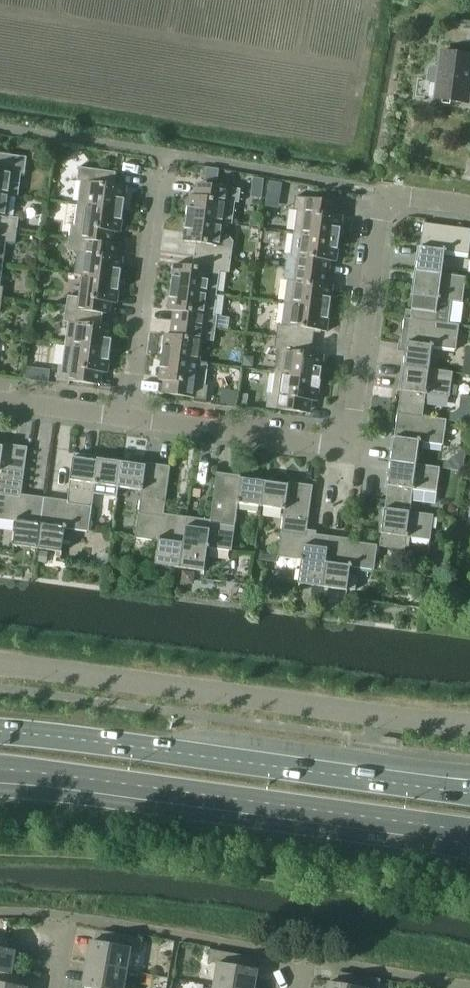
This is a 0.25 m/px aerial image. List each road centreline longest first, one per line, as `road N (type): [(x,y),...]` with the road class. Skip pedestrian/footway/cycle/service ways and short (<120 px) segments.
road 1 (residential): [(130,416),(349,448),(385,194)]
road 2 (primary): [(0,776),(469,838)]
road 3 (primary): [(469,792),(0,732)]
road 4 (unclassified): [(469,724),(0,665)]
road 5 (residential): [(130,416),(164,156)]
road 6 (residential): [(0,400),(130,416)]

